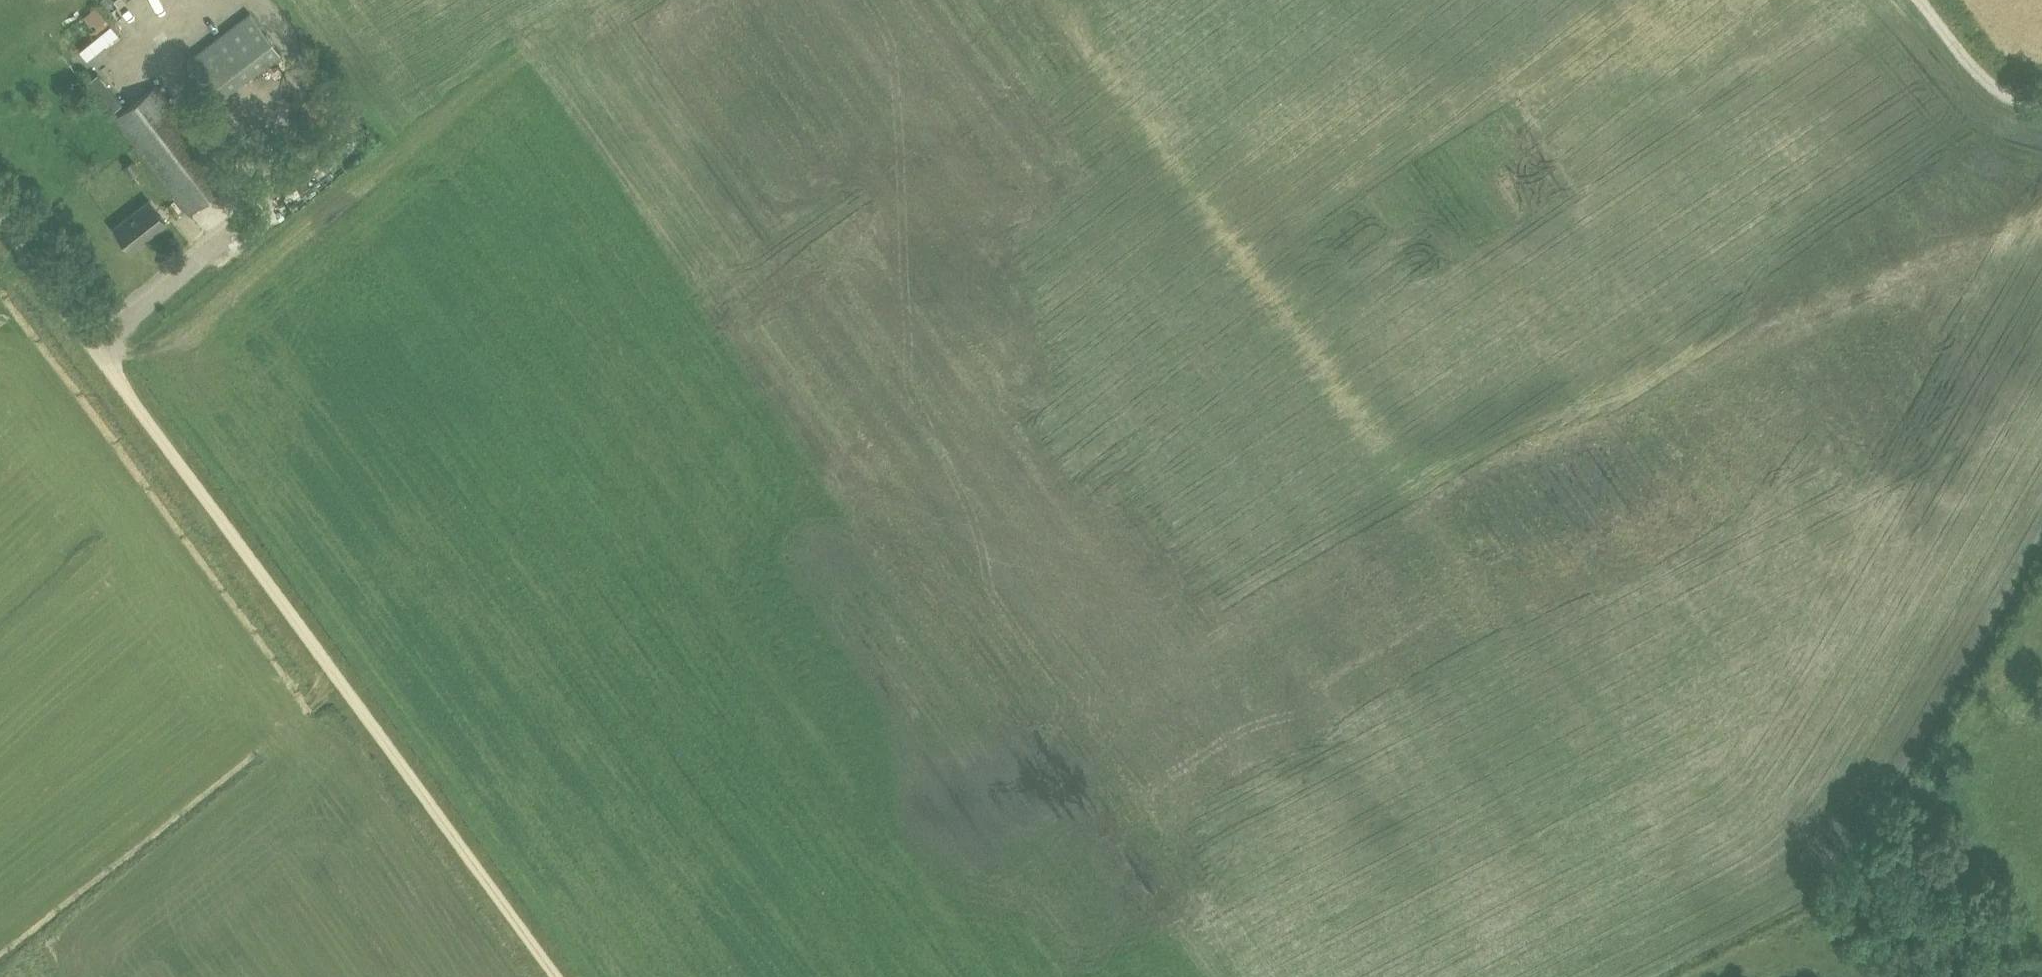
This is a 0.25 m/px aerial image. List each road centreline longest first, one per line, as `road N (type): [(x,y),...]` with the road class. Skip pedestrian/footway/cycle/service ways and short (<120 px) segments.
road 1 (track): [(555,976),(96,348)]
road 2 (track): [(2041,108),(2000,94),(1922,0)]
road 3 (unclassified): [(96,348),(0,216)]

